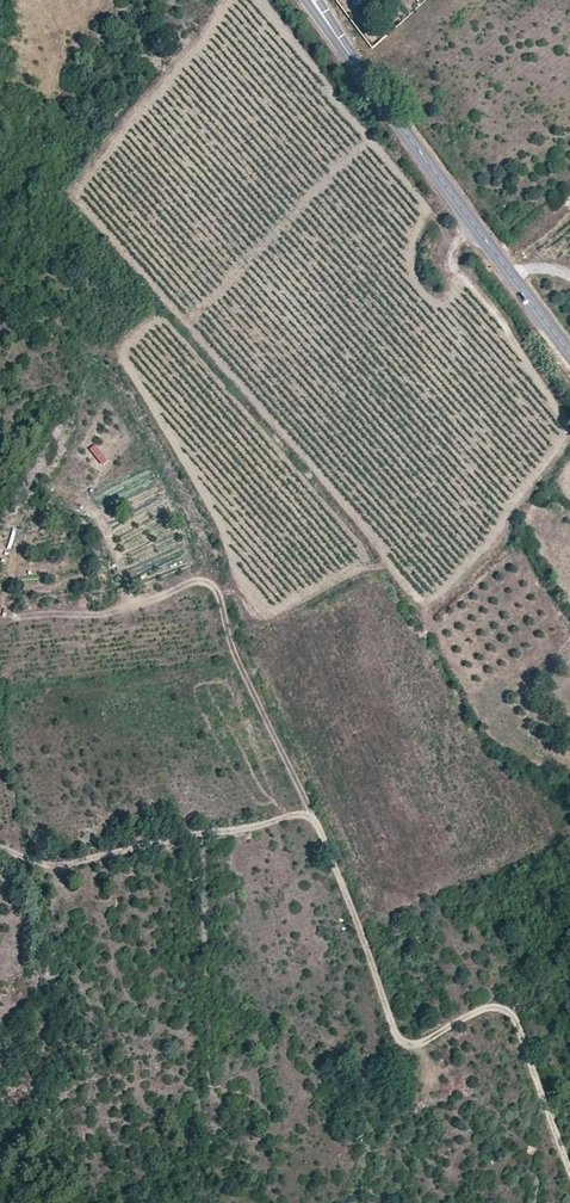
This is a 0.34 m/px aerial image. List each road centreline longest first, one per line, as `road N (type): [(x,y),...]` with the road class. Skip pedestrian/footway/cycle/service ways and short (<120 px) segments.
road 1 (track): [(569,1170),(513,1013),(488,1006),(423,1043),(401,1042),(316,813),(35,872)]
road 2 (tertiary): [(569,357),(313,0)]
road 3 (track): [(316,813),(231,646),(212,582),(192,580),(153,600),(75,614)]
road 4 (track): [(506,321),(453,265),(454,244),(476,228)]

